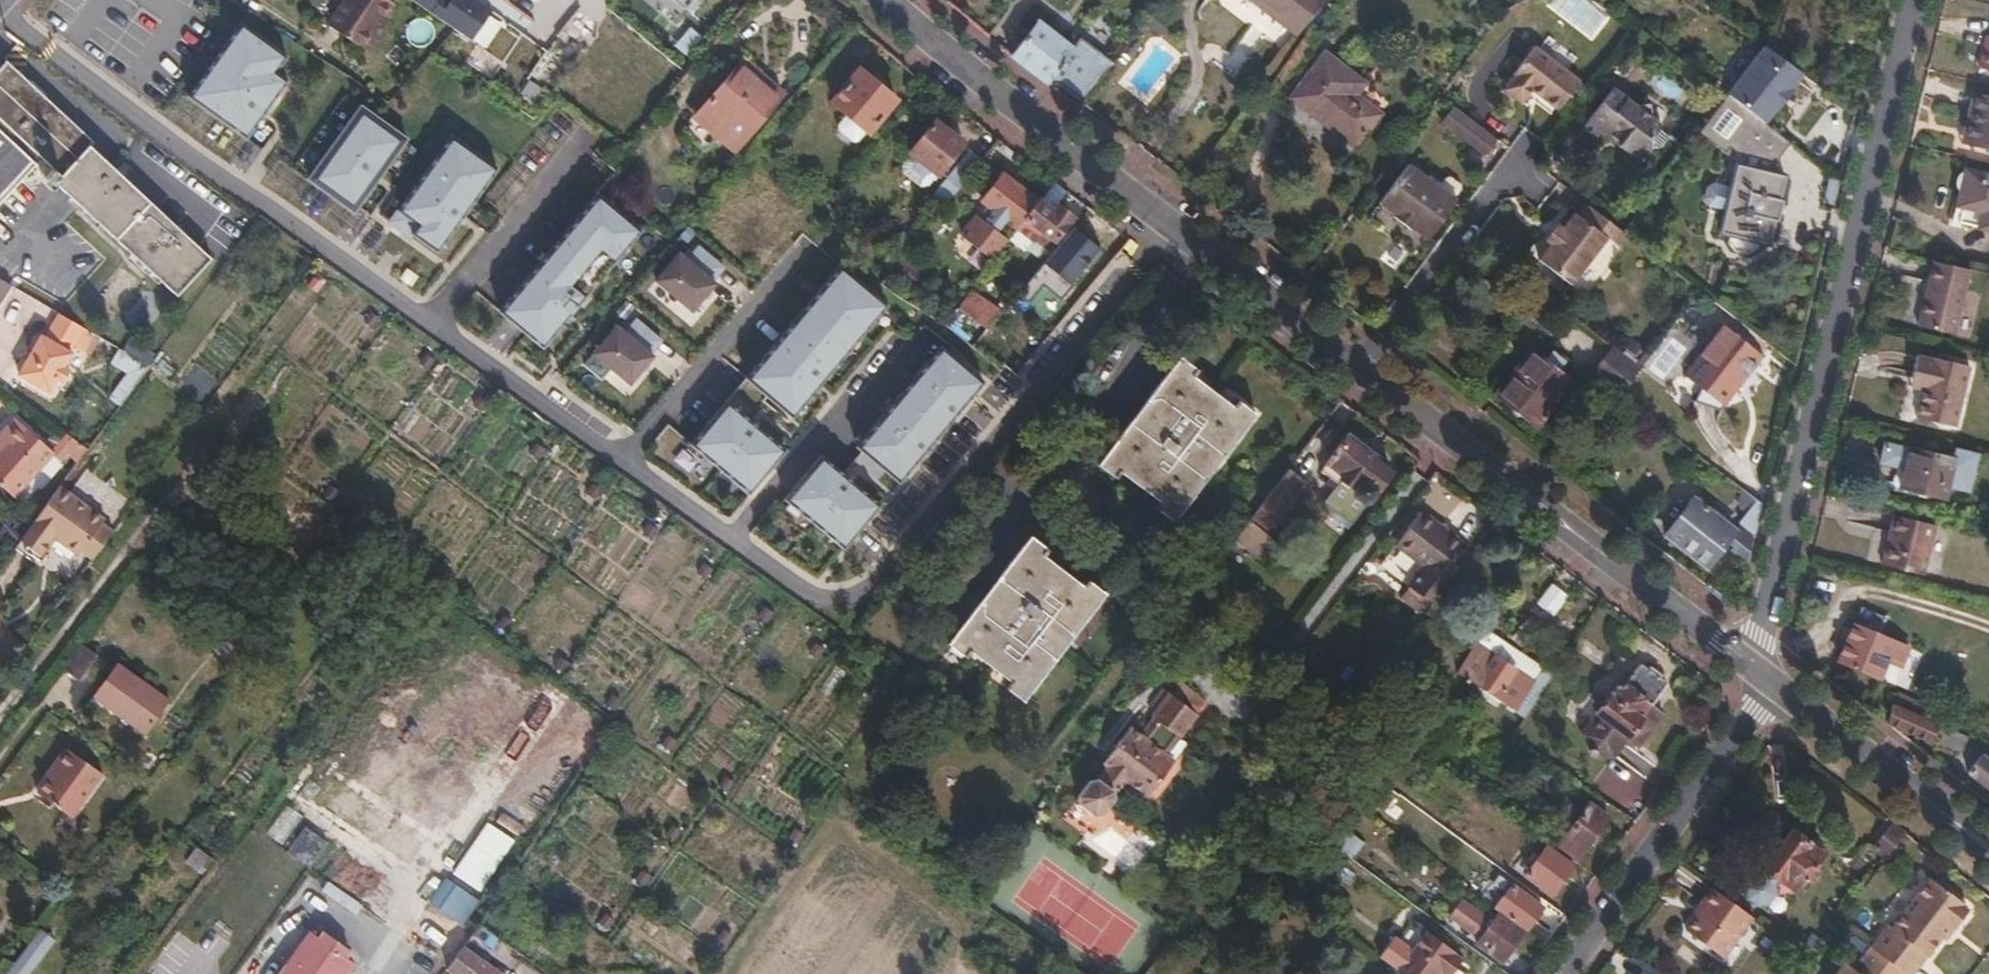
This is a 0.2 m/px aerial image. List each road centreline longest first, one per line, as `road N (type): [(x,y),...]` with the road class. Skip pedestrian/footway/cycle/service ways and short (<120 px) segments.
road 1 (residential): [(0,12),(802,592),(831,598),(869,592),(897,571),(1175,209)]
road 2 (unclassified): [(1175,209),(1753,666)]
road 3 (residential): [(1753,666),(1914,0)]
road 4 (residential): [(1562,973),(1775,683)]
road 5 (unclassified): [(913,0),(1175,209)]
road 6 (unclassified): [(1775,683),(1988,847)]

